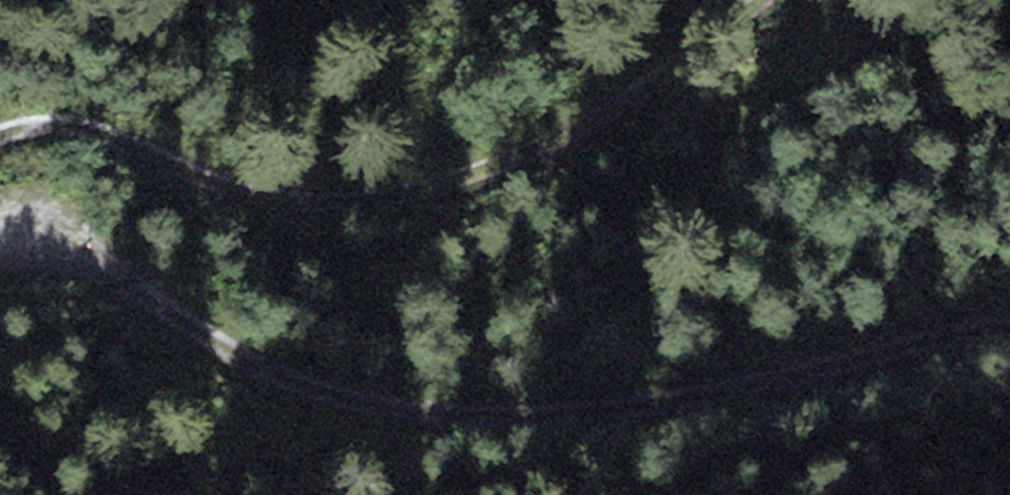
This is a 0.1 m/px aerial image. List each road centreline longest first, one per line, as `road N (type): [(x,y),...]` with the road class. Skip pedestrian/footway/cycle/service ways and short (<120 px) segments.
road 1 (track): [(1009,325),(605,414),(414,413),(275,384),(66,250),(0,249)]
road 2 (track): [(0,136),(19,127),(83,126),(242,193),(325,205),(399,197),(528,152),(661,75),(752,0)]

